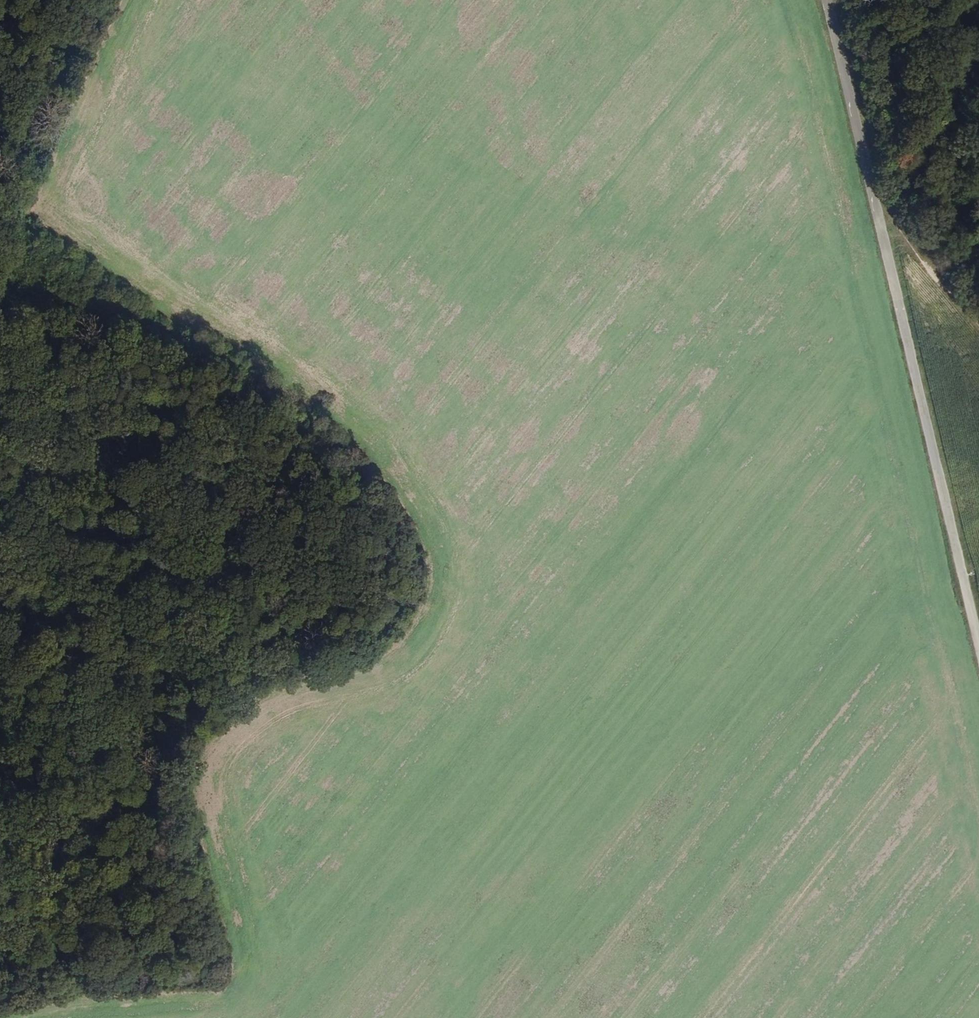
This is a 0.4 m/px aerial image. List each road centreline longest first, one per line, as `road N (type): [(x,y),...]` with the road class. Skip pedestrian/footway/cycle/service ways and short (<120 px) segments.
road 1 (unclassified): [(830,0),(978,619)]
road 2 (track): [(170,964),(0,806)]

